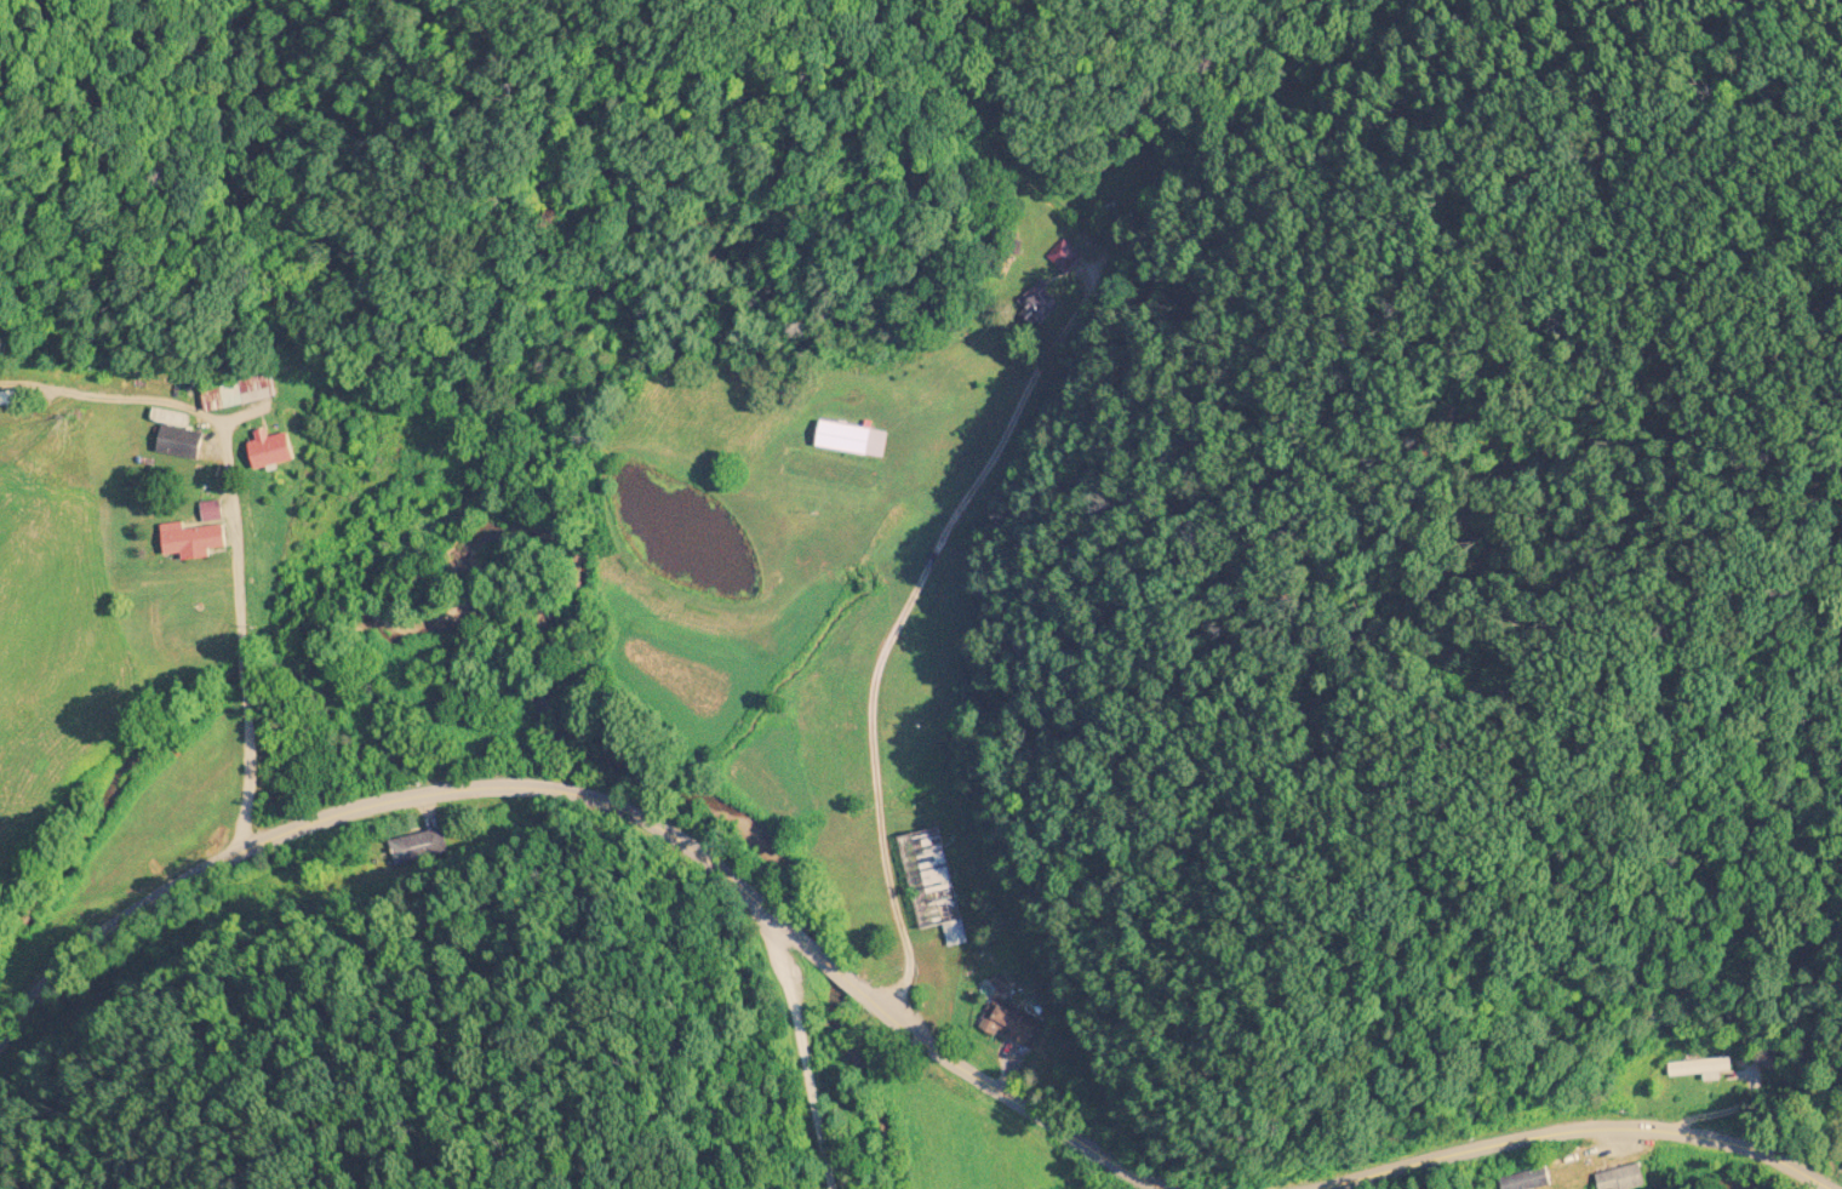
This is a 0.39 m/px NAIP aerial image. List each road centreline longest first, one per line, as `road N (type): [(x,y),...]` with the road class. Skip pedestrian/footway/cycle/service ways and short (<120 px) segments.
road 1 (residential): [(845,987),(685,838),(494,783),(318,818),(261,842),(115,922),(0,1041)]
road 2 (residential): [(1307,1188),(1509,1131),(1592,1125),(1714,1142),(1815,1188)]
road 3 (residential): [(845,987),(978,1084),(1159,1188)]
road 4 (residential): [(762,916),(825,1188)]

